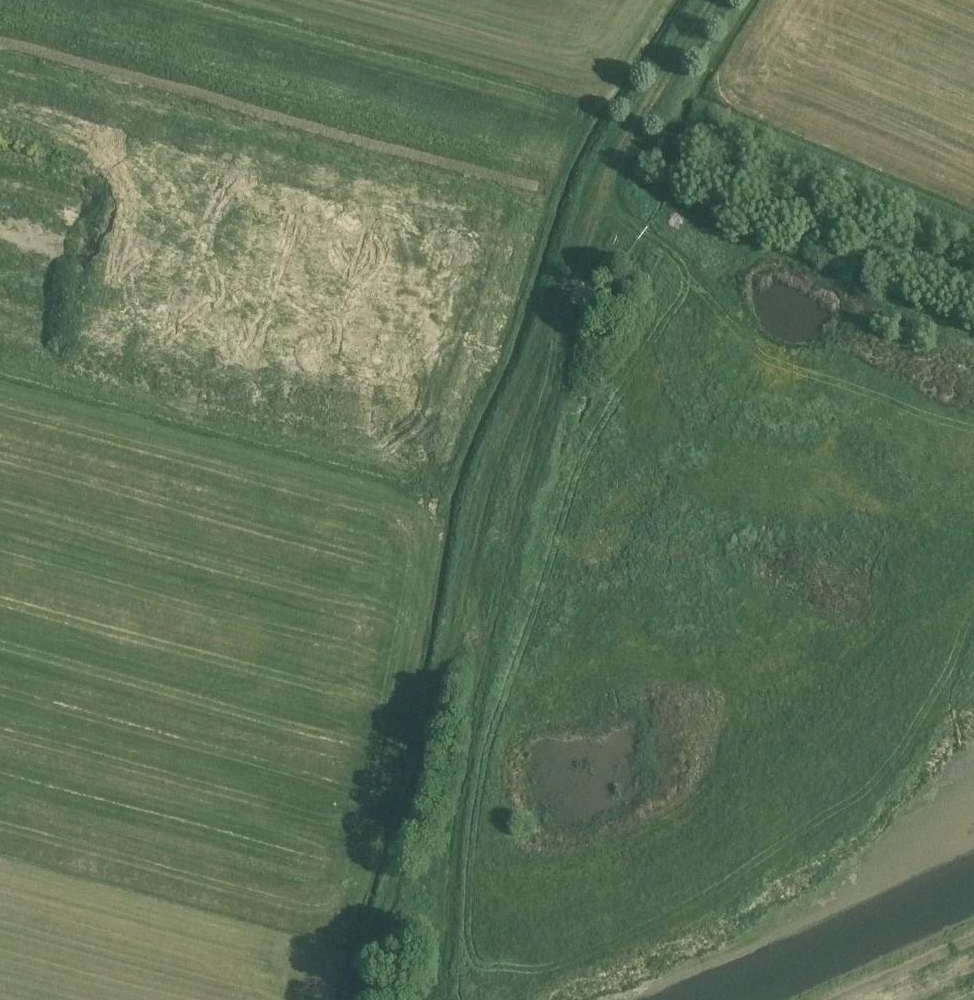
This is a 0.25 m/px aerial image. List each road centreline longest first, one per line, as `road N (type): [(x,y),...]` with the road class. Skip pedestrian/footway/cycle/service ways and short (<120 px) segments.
road 1 (track): [(714,0),(636,124),(489,642),(443,987),(434,999)]

